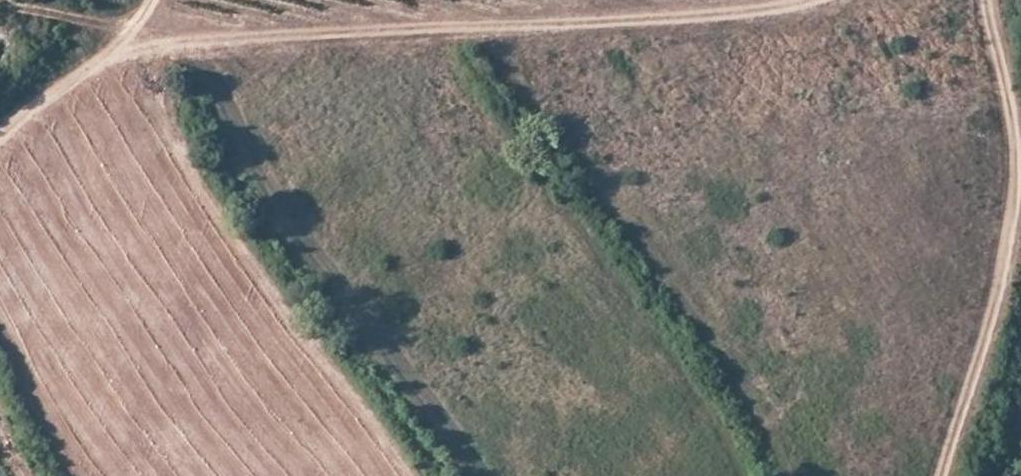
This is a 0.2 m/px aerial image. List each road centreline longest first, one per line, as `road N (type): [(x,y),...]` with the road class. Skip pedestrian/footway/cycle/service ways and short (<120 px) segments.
road 1 (track): [(812,0),(677,15),(136,40),(0,139)]
road 2 (track): [(986,0),(1011,98),(1014,191),(945,475)]
road 3 (track): [(10,0),(136,40),(150,0)]

